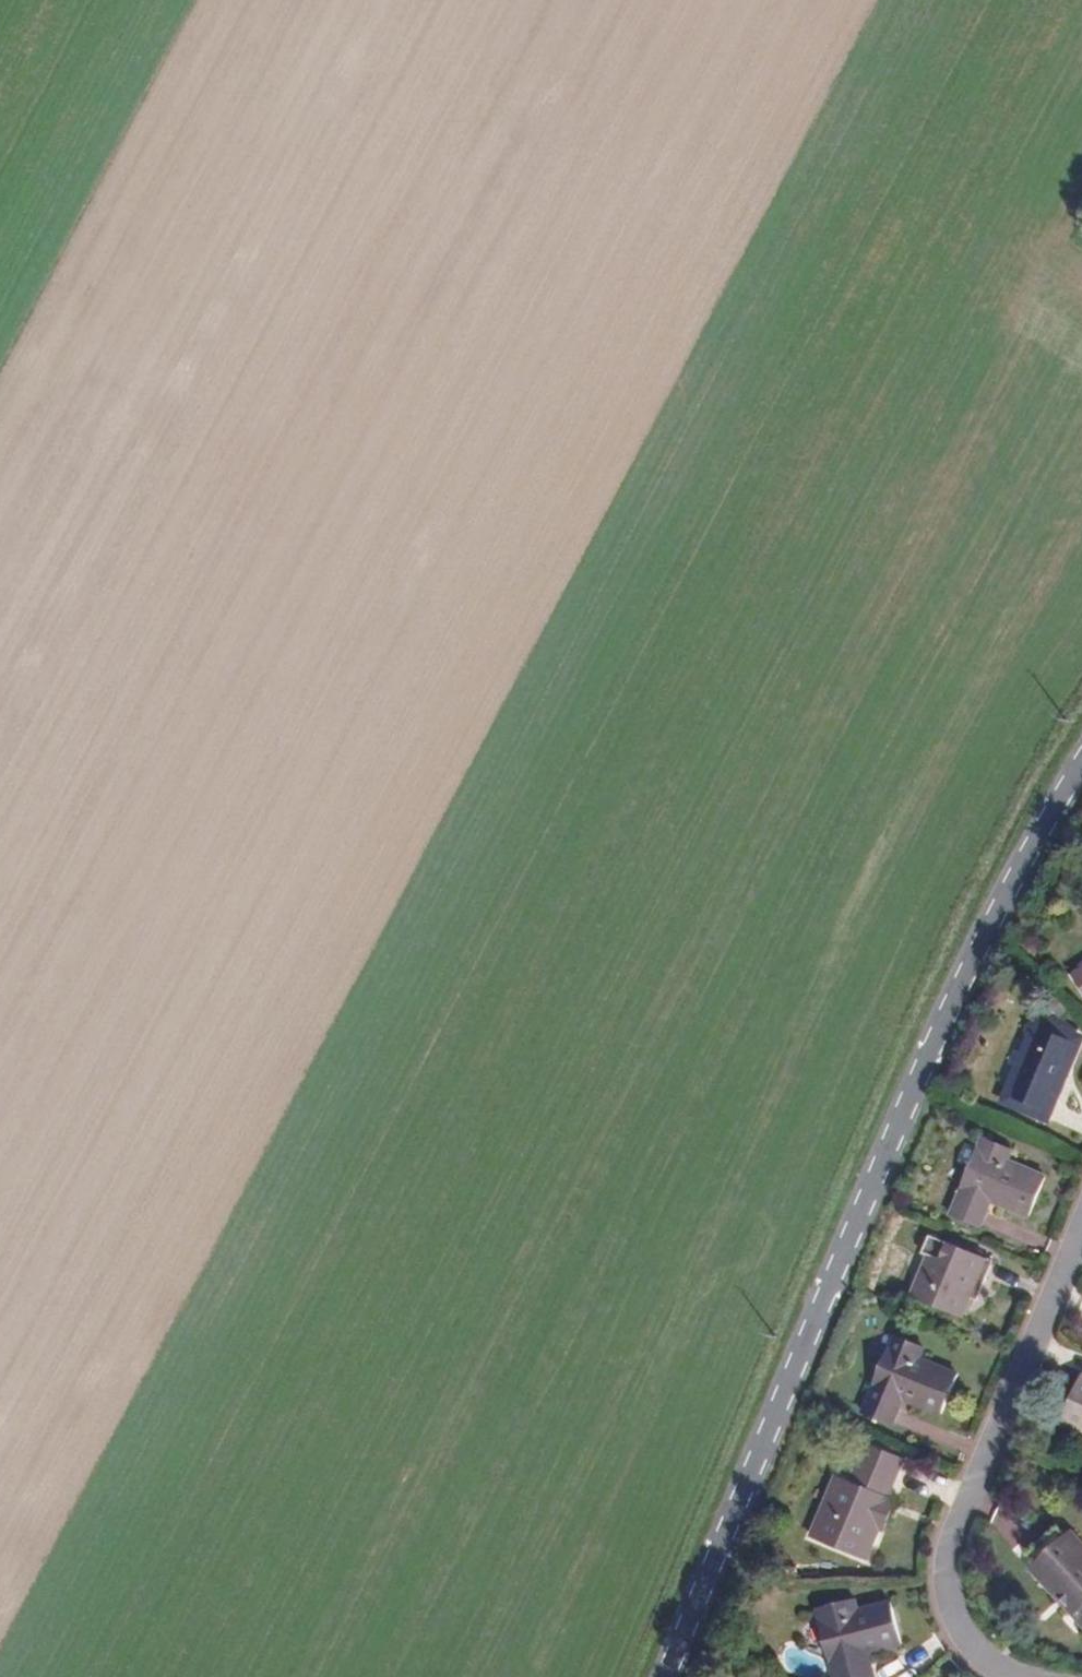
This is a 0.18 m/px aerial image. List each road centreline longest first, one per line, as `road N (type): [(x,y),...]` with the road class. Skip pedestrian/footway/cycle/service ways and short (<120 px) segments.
road 1 (tertiary): [(1081,740),(1024,834),(895,1116),(663,1676)]
road 2 (residential): [(1081,1230),(946,1544),(943,1577),(953,1616),(977,1650),(1026,1676)]

